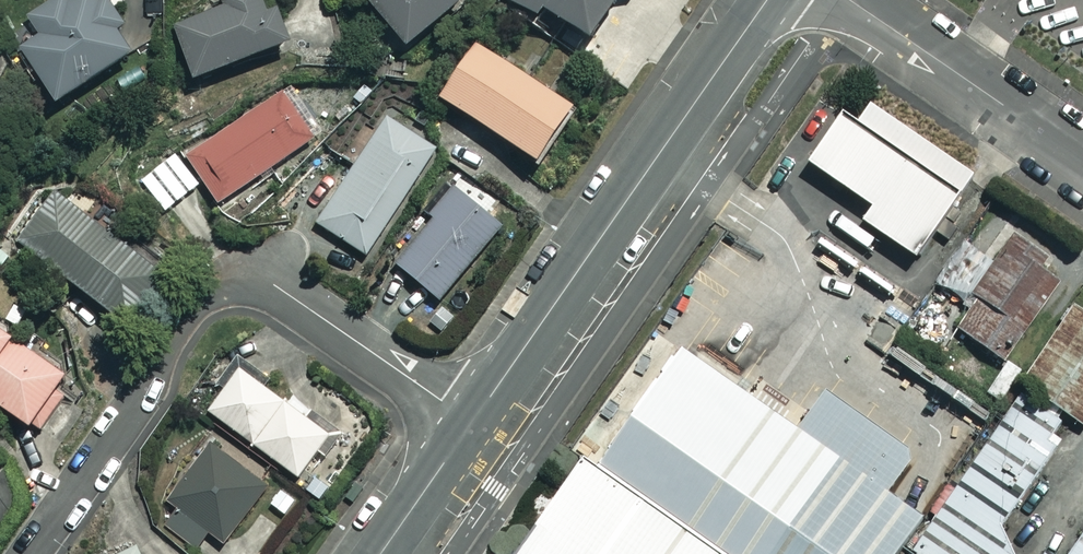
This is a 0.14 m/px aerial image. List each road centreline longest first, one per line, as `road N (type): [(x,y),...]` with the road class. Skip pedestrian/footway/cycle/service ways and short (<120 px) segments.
road 1 (residential): [(28,553),(153,383),(189,314),(222,283),(243,278),(274,285),(470,420)]
road 2 (tertiary): [(767,0),(470,420)]
road 3 (unclassified): [(849,0),(1082,160)]
road 4 (tertiary): [(470,420),(380,553)]

